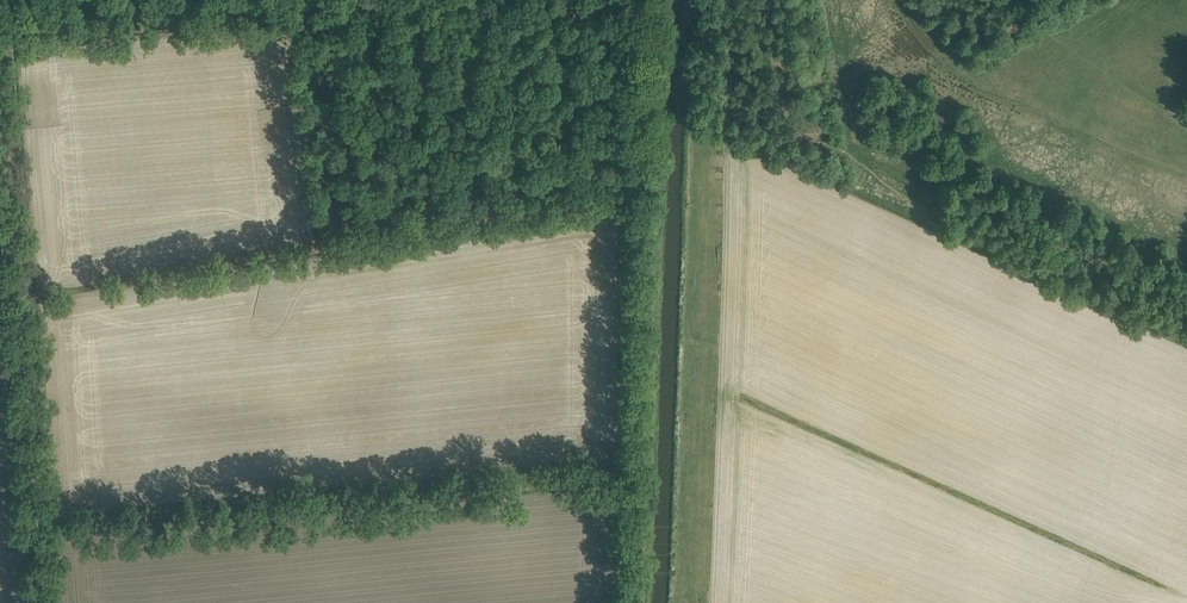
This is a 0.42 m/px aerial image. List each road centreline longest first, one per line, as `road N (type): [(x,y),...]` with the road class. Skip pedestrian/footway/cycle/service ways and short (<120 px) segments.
road 1 (track): [(39,602),(0,167)]
road 2 (track): [(0,29),(351,0)]

